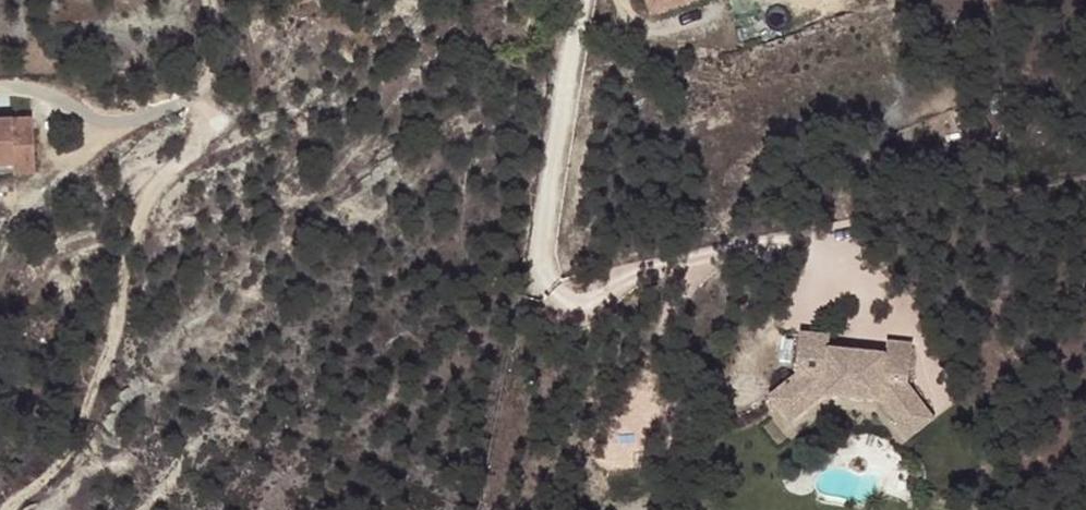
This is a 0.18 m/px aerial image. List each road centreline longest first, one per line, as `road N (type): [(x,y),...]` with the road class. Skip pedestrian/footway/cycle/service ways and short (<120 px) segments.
road 1 (track): [(197,102),(186,157),(140,212),(107,356),(70,448),(55,473),(13,509)]

